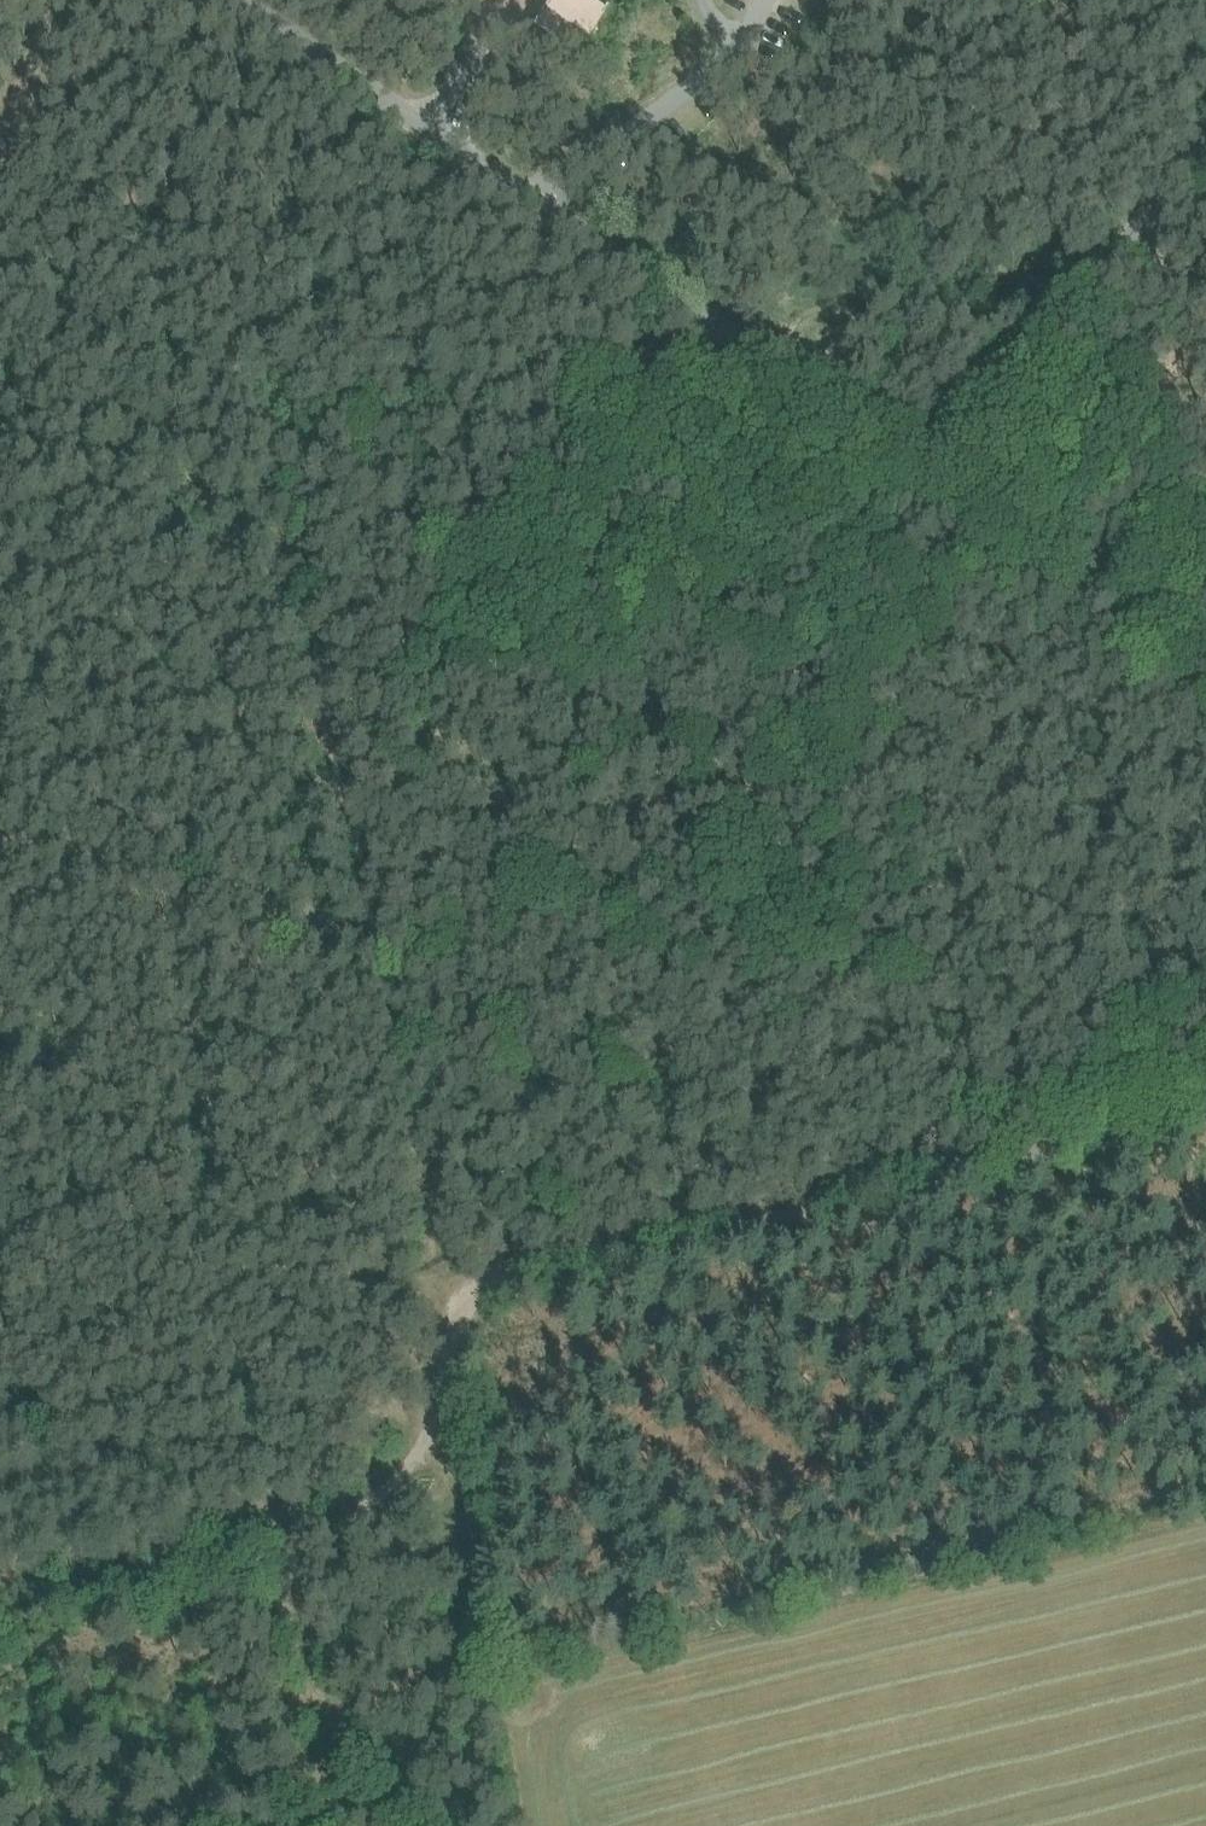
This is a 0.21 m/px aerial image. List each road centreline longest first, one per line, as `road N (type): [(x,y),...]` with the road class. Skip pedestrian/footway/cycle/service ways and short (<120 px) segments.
road 1 (track): [(1205,1108),(467,1289),(453,1320),(451,1413),(420,1462),(376,1501),(327,1524)]
road 2 (track): [(0,1604),(327,1524)]
road 3 (track): [(134,1825),(349,1762),(401,1825)]
road 4 (track): [(349,1762),(260,1544)]

